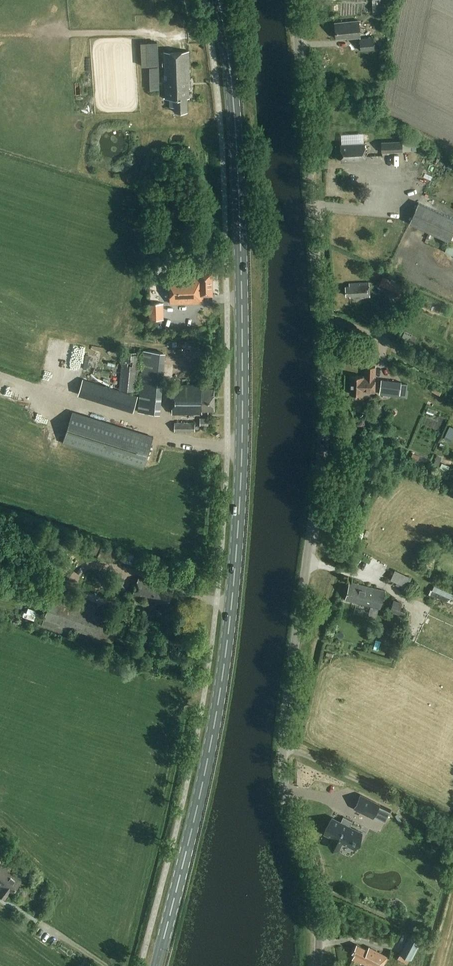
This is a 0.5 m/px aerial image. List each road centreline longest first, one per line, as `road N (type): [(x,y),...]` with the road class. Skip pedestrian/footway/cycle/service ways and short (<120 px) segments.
road 1 (primary): [(156,965),(207,771),(241,496),(242,237),(219,0)]
road 2 (unclassified): [(316,965),(318,920),(286,796),(282,744),(323,426),(294,0)]
road 3 (track): [(282,744),(452,829)]
road 4 (track): [(320,320),(341,322),(452,374)]

